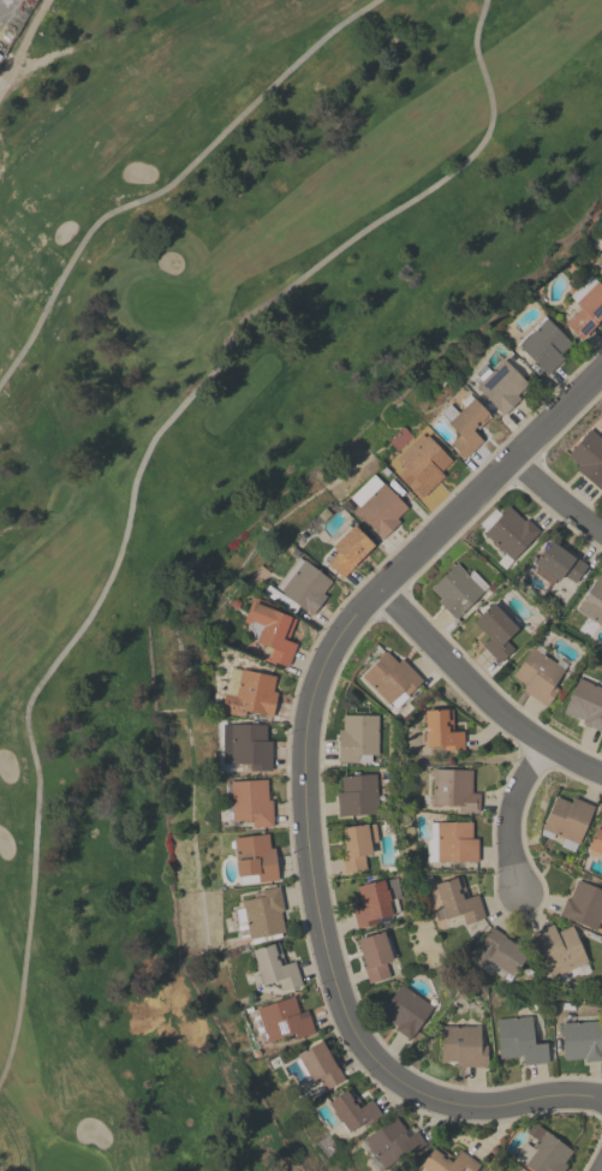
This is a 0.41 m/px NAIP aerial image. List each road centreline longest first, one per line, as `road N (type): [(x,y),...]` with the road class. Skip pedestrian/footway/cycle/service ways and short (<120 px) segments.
road 1 (residential): [(601,373),(334,643),(312,706),(304,767),(312,880),(330,969),(359,1048),(409,1089),(470,1108),(572,1094),(601,1101)]
road 2 (residential): [(376,594),(540,747),(601,774)]
road 3 (residential): [(540,747),(508,814),(519,890)]

